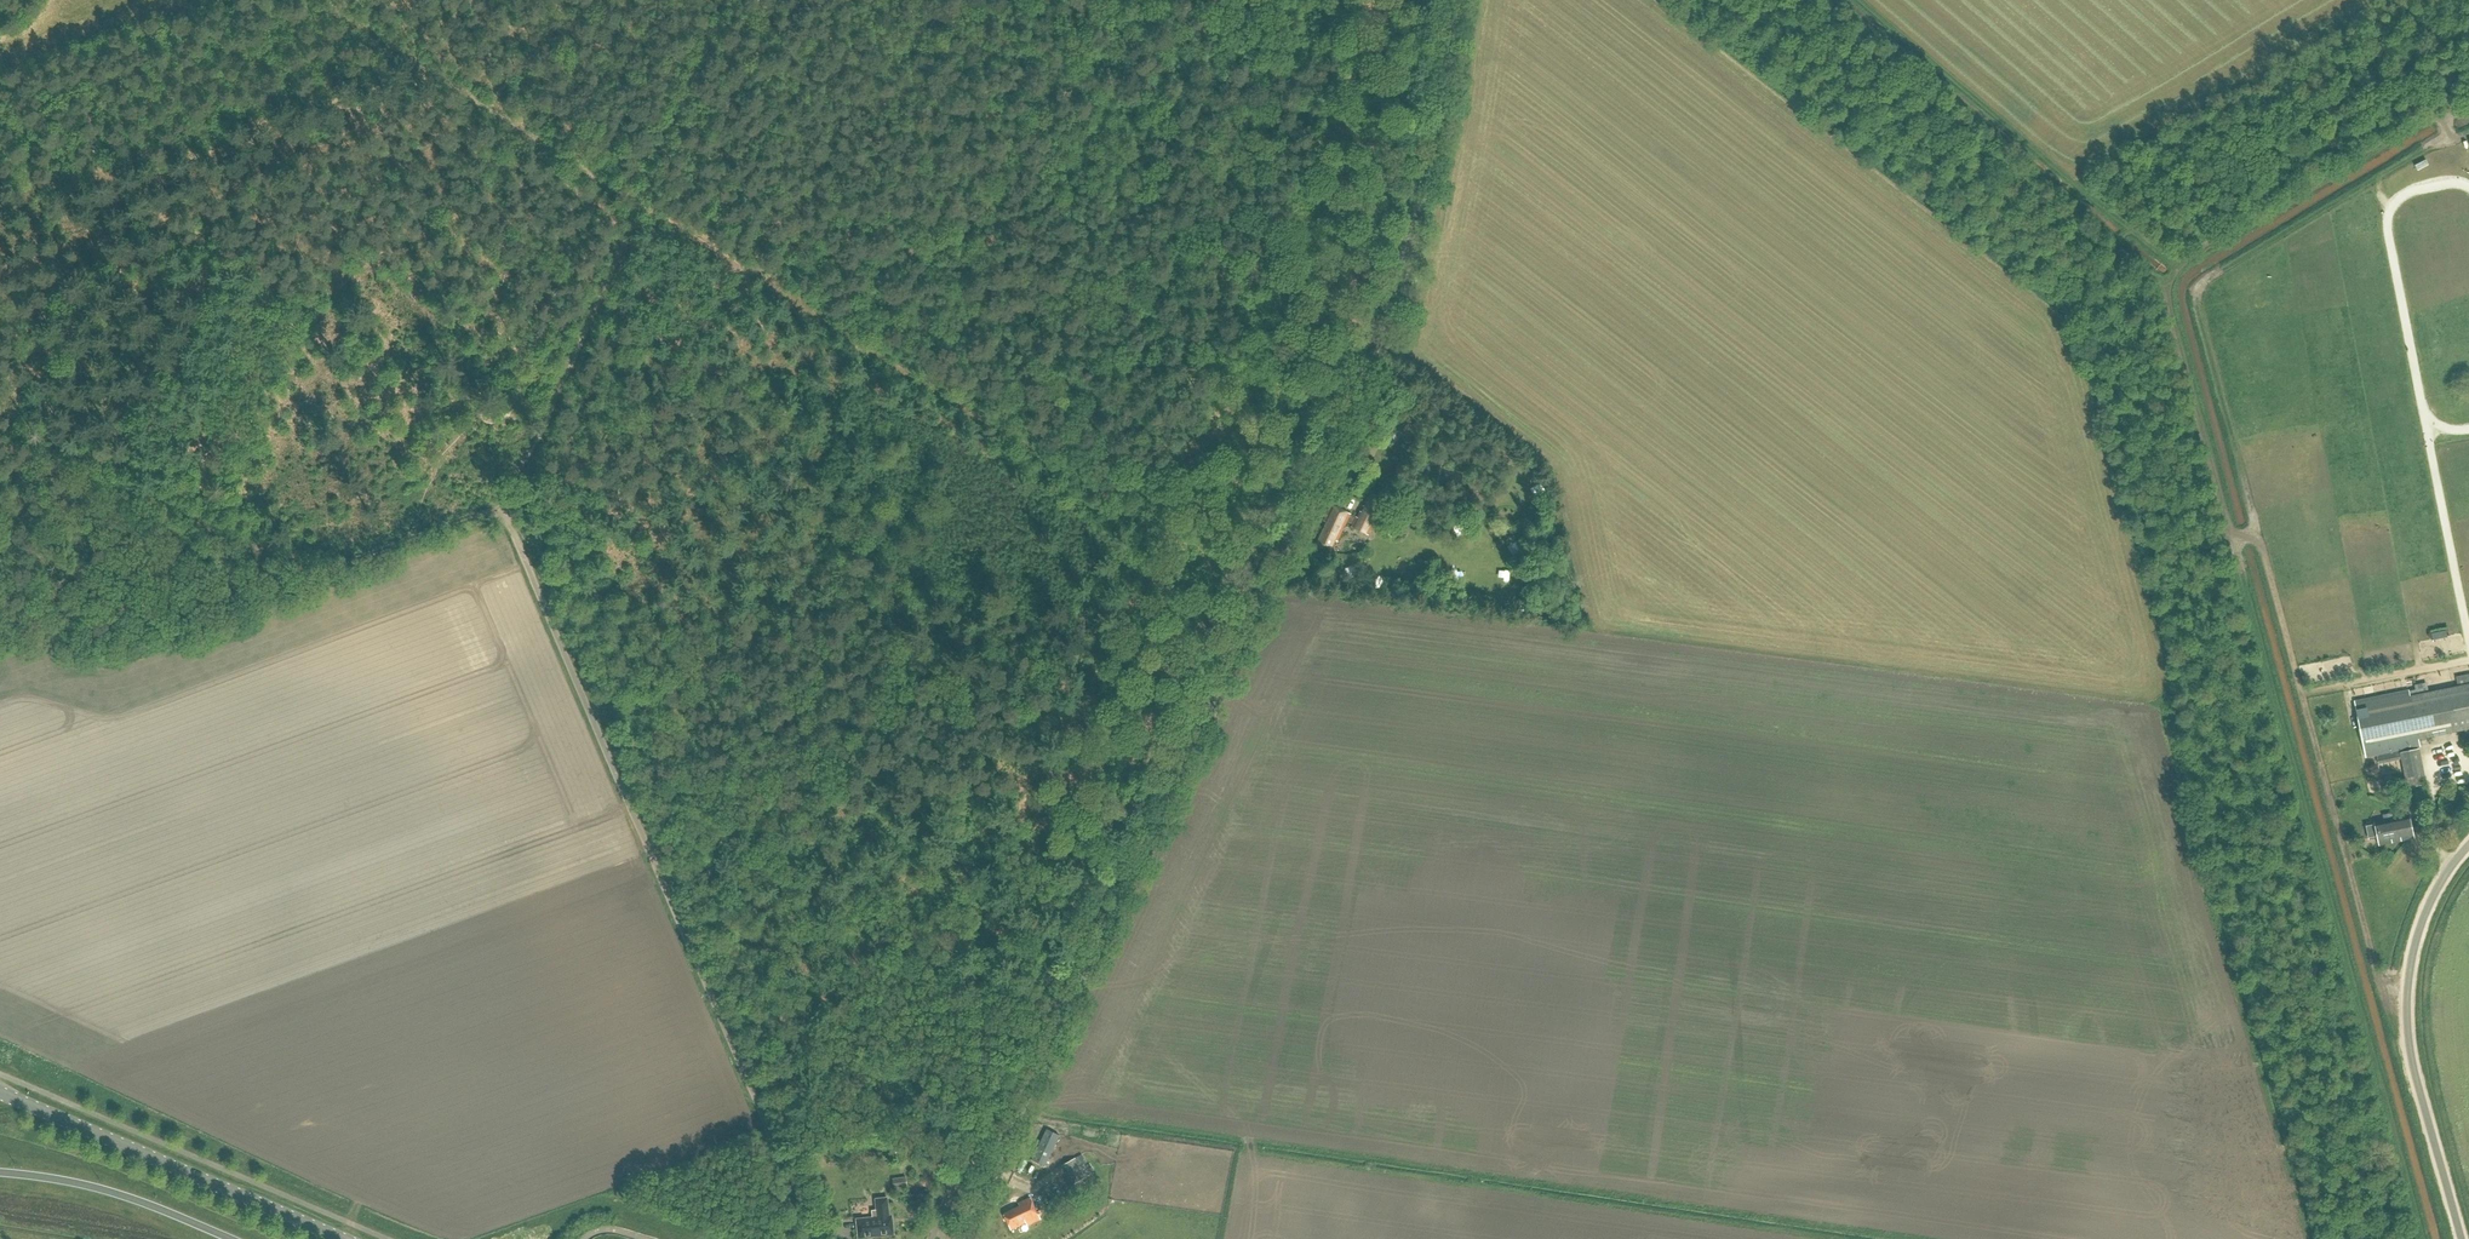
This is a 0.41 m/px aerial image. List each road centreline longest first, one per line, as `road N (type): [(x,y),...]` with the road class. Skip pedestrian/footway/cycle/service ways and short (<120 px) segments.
road 1 (tertiary): [(960,1238),(1384,325),(1415,232),(1456,0)]
road 2 (unclassified): [(515,537),(815,1238)]
road 3 (track): [(1225,578),(635,203)]
road 4 (unclassified): [(2468,846),(2444,872),(2417,935),(2407,1036),(2464,1238)]
road 5 (track): [(635,203),(318,0)]
road 6 (tertiary): [(341,1238),(0,1092)]
road 7 (track): [(504,513),(635,203)]
road 8 (track): [(0,449),(307,576)]
road 9 (track): [(178,625),(403,541)]
road 10 (trunk): [(229,1238),(99,1187),(0,1172)]
road 11 (track): [(635,203),(722,0)]
road 12 (track): [(0,600),(63,651),(93,661),(142,647),(178,625)]

